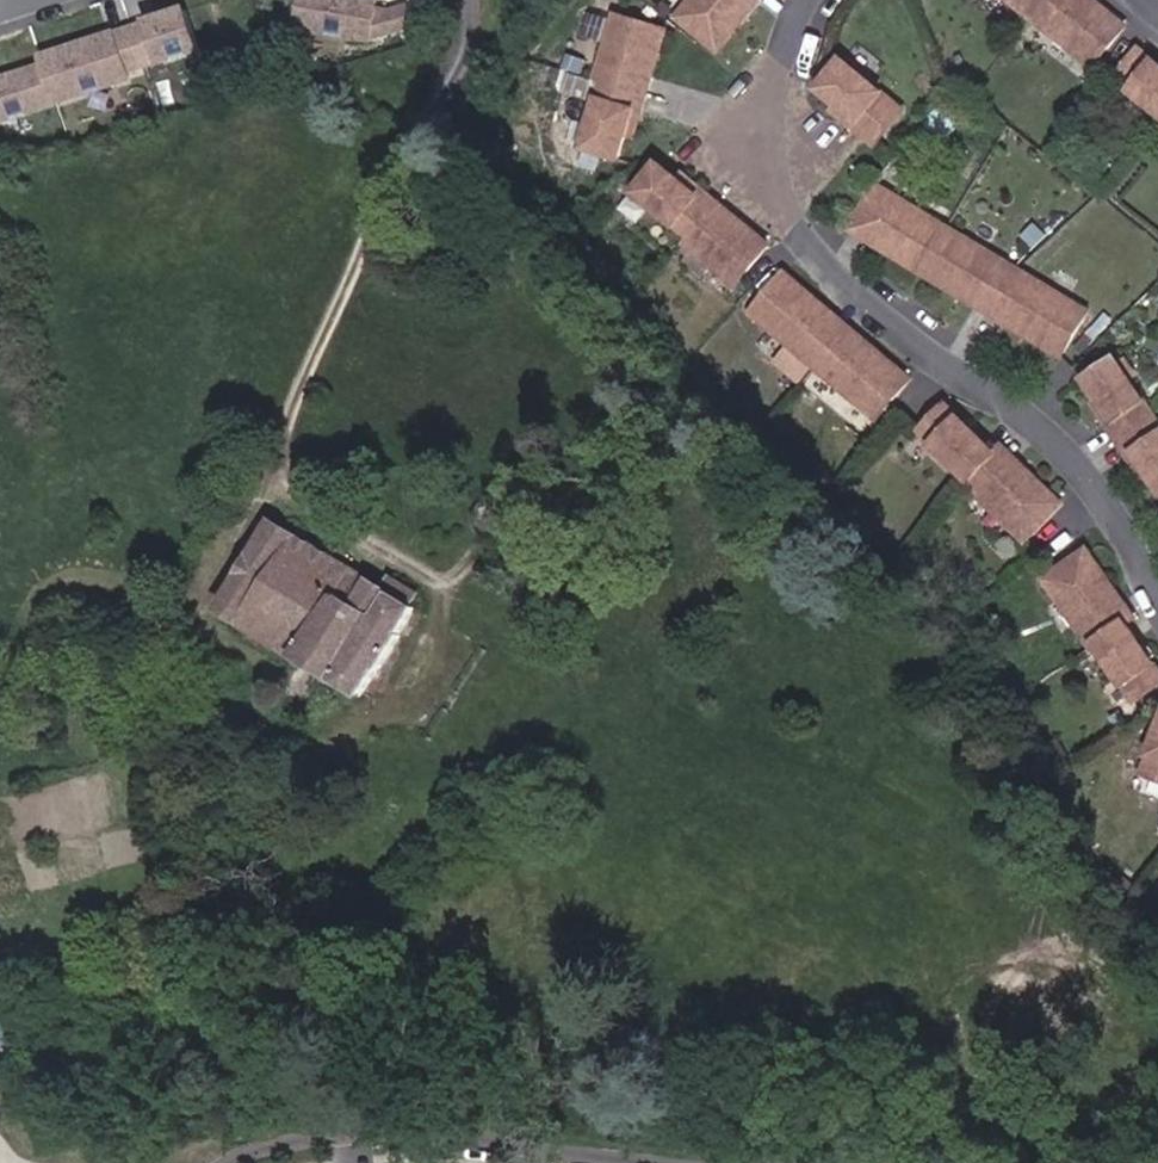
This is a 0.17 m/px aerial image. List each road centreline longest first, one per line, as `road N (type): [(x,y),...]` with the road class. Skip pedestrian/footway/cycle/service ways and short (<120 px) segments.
road 1 (residential): [(1157,587),(1119,516),(1049,432),(872,311),(797,229),(766,144),(776,69),(827,0)]
road 2 (residential): [(657,1162),(445,1136),(345,1134),(254,1150),(229,1162)]

